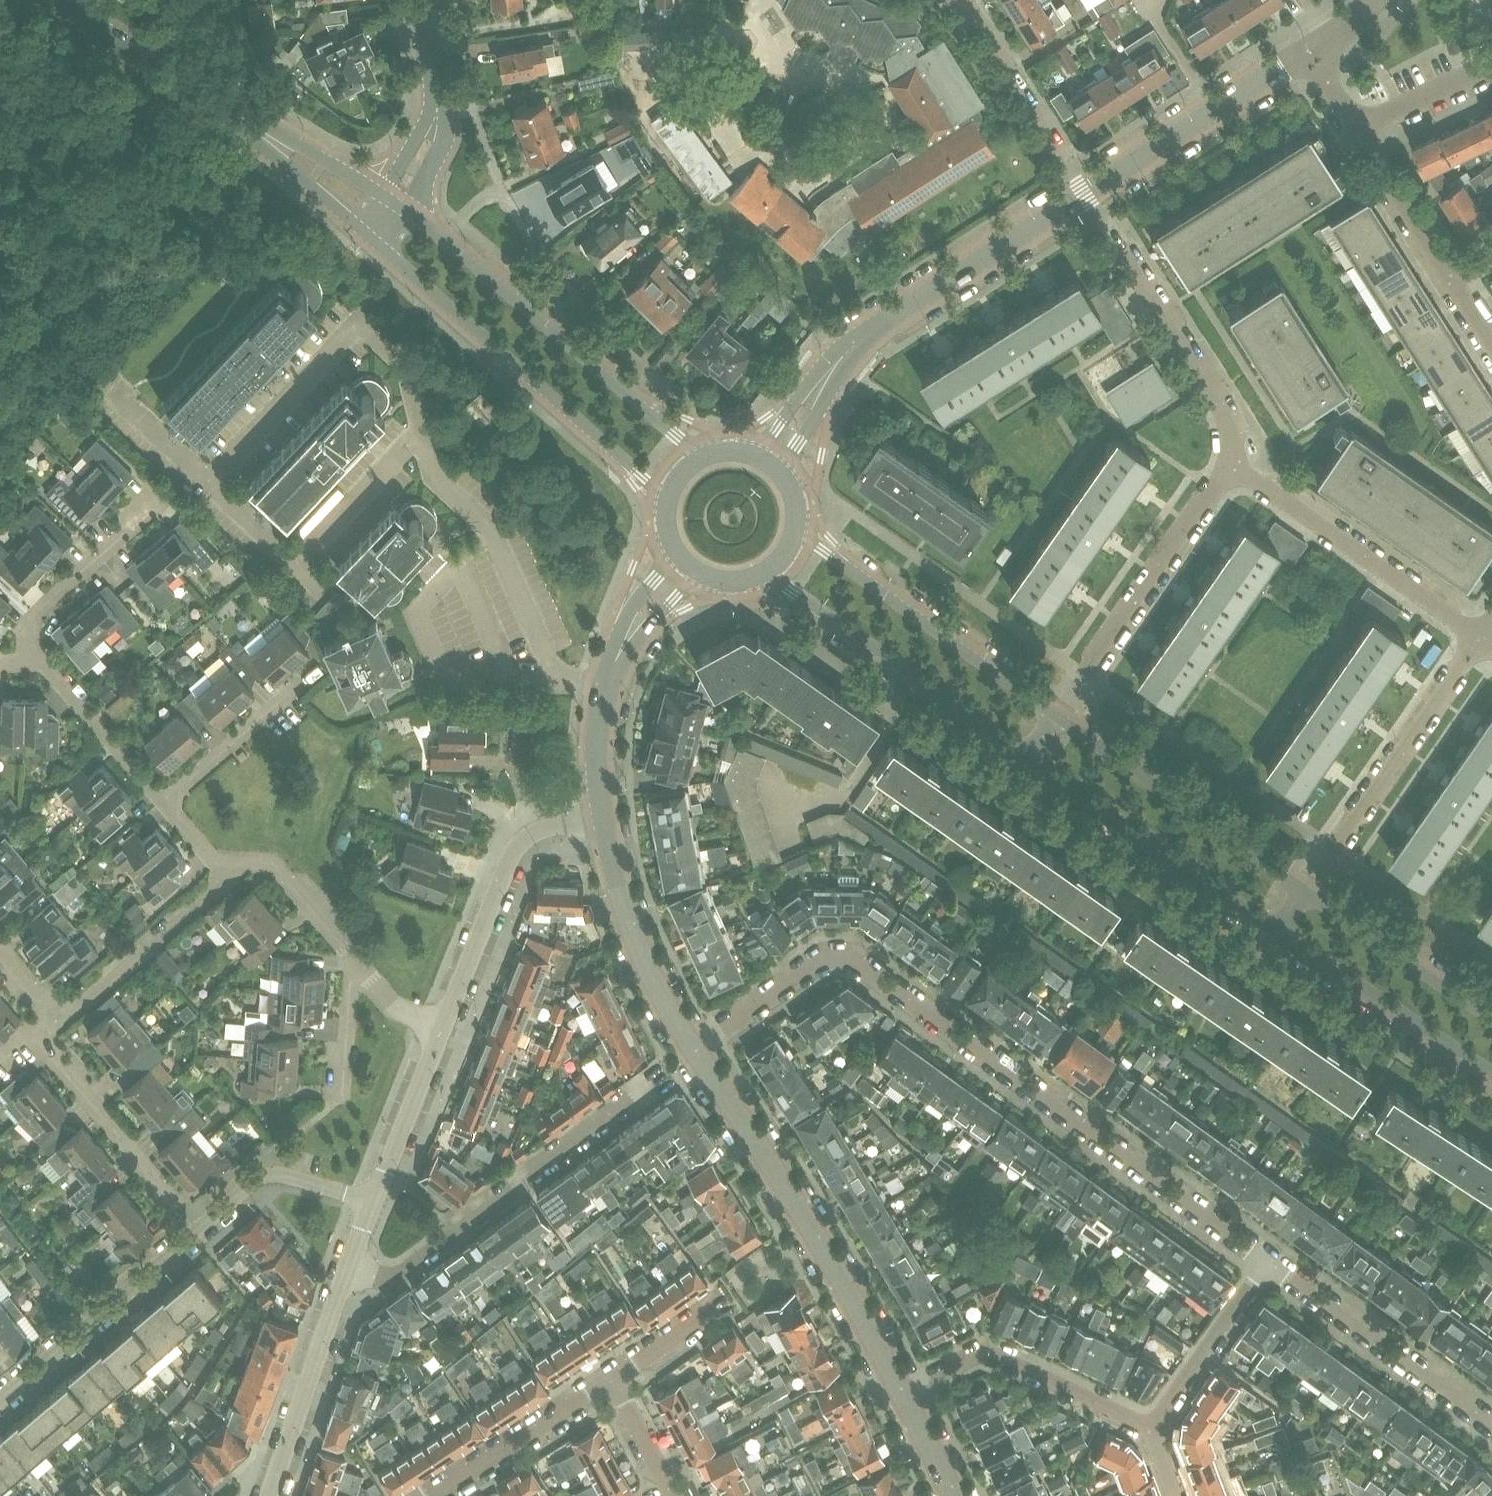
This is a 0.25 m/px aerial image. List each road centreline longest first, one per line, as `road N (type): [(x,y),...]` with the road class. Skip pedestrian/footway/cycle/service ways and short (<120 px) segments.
road 1 (residential): [(1269,1260),(854,956),(815,962),(696,1046)]
road 2 (unclassified): [(1310,53),(872,329)]
road 3 (tertiary): [(374,234),(670,505)]
road 4 (tertiary): [(901,1387),(696,1046)]
road 5 (tertiary): [(699,463),(410,215)]
road 6 (residential): [(425,428),(413,366),(378,326),(358,326),(206,485)]
road 7 (residential): [(353,1269),(391,1278),(646,1096)]
road 8 (residential): [(611,680),(556,672),(545,658),(485,525),(431,478),(425,428)]
road 9 (tertiary): [(1056,718),(798,526)]
road 10 (tertiary): [(766,574),(1028,757)]
road 11 (residential): [(1298,891),(1481,635)]
road 12 (residential): [(206,485),(290,567),(425,428)]
road 13 (residential): [(1056,718),(1229,465)]
road 14 (residential): [(1481,635),(1229,465)]
road 15 (tertiary): [(1028,757),(1272,928)]
road 16 (tertiary): [(1298,891),(1056,718)]
road 17 (unclassified): [(442,1031),(510,854),(535,832),(604,810)]
road 18 (residential): [(1229,465),(1233,437),(1225,402),(1103,218)]
road 19 (residential): [(1152,1429),(992,1352),(962,1357),(901,1387)]
road 20 (residential): [(1491,1423),(1269,1260)]
road 21 (residential): [(202,1232),(56,1058),(45,1021)]
road 22 (tertiary): [(1272,928),(1491,1072)]
road 23 (residential): [(0,1399),(202,1232)]
road 24 (tertiary): [(696,1046),(622,911),(604,810)]
road 25 (unclassified): [(275,1495),(353,1269)]
road 26 (tertiary): [(252,122),(47,0)]
road 27 (residential): [(45,1021),(90,997),(230,875)]
road 28 (tertiary): [(1491,1021),(1298,891)]
road 29 (residential): [(427,1495),(610,1379)]
road 30 (residential): [(39,660),(32,619),(161,502)]
road 31 (residential): [(1152,1429),(1269,1260)]
road 32 (residential): [(1069,167),(961,0)]
road 33 (residential): [(202,1232),(269,1173),(373,1199)]
road 34 (residential): [(164,800),(39,660)]
road 35 (unclassified): [(373,1199),(442,1031)]
road 36 (residential): [(164,800),(301,682)]
road 37 (unclassified): [(872,329),(816,379),(756,458)]
road 38 (unclassified): [(781,474),(872,329)]
road 39 (residential): [(352,957),(273,867),(243,862),(230,875)]
road 40 (residential): [(1445,273),(1356,132)]
road 41 (tertiary): [(252,122),(374,234)]
road 42 (residential): [(610,1379),(735,1293)]
road 43 (tertiary): [(675,546),(625,617),(611,680)]
road 44 (tertiary): [(384,196),(252,122)]
road 45 (tertiary): [(410,215),(447,145),(437,75)]
road 46 (residential): [(1356,132),(1491,69)]
road 47 (residential): [(206,485),(103,384)]
road 48 (tertiary): [(611,680),(700,574)]
road 49 (residential): [(343,1092),(352,957)]
road 50 (tertiary): [(437,75),(415,141),(384,196)]
road 51 (tertiary): [(604,810),(597,750),(611,680)]
road 52 (residential): [(671,1495),(610,1379)]
road 53 (tertiary): [(953,1495),(901,1387)]

